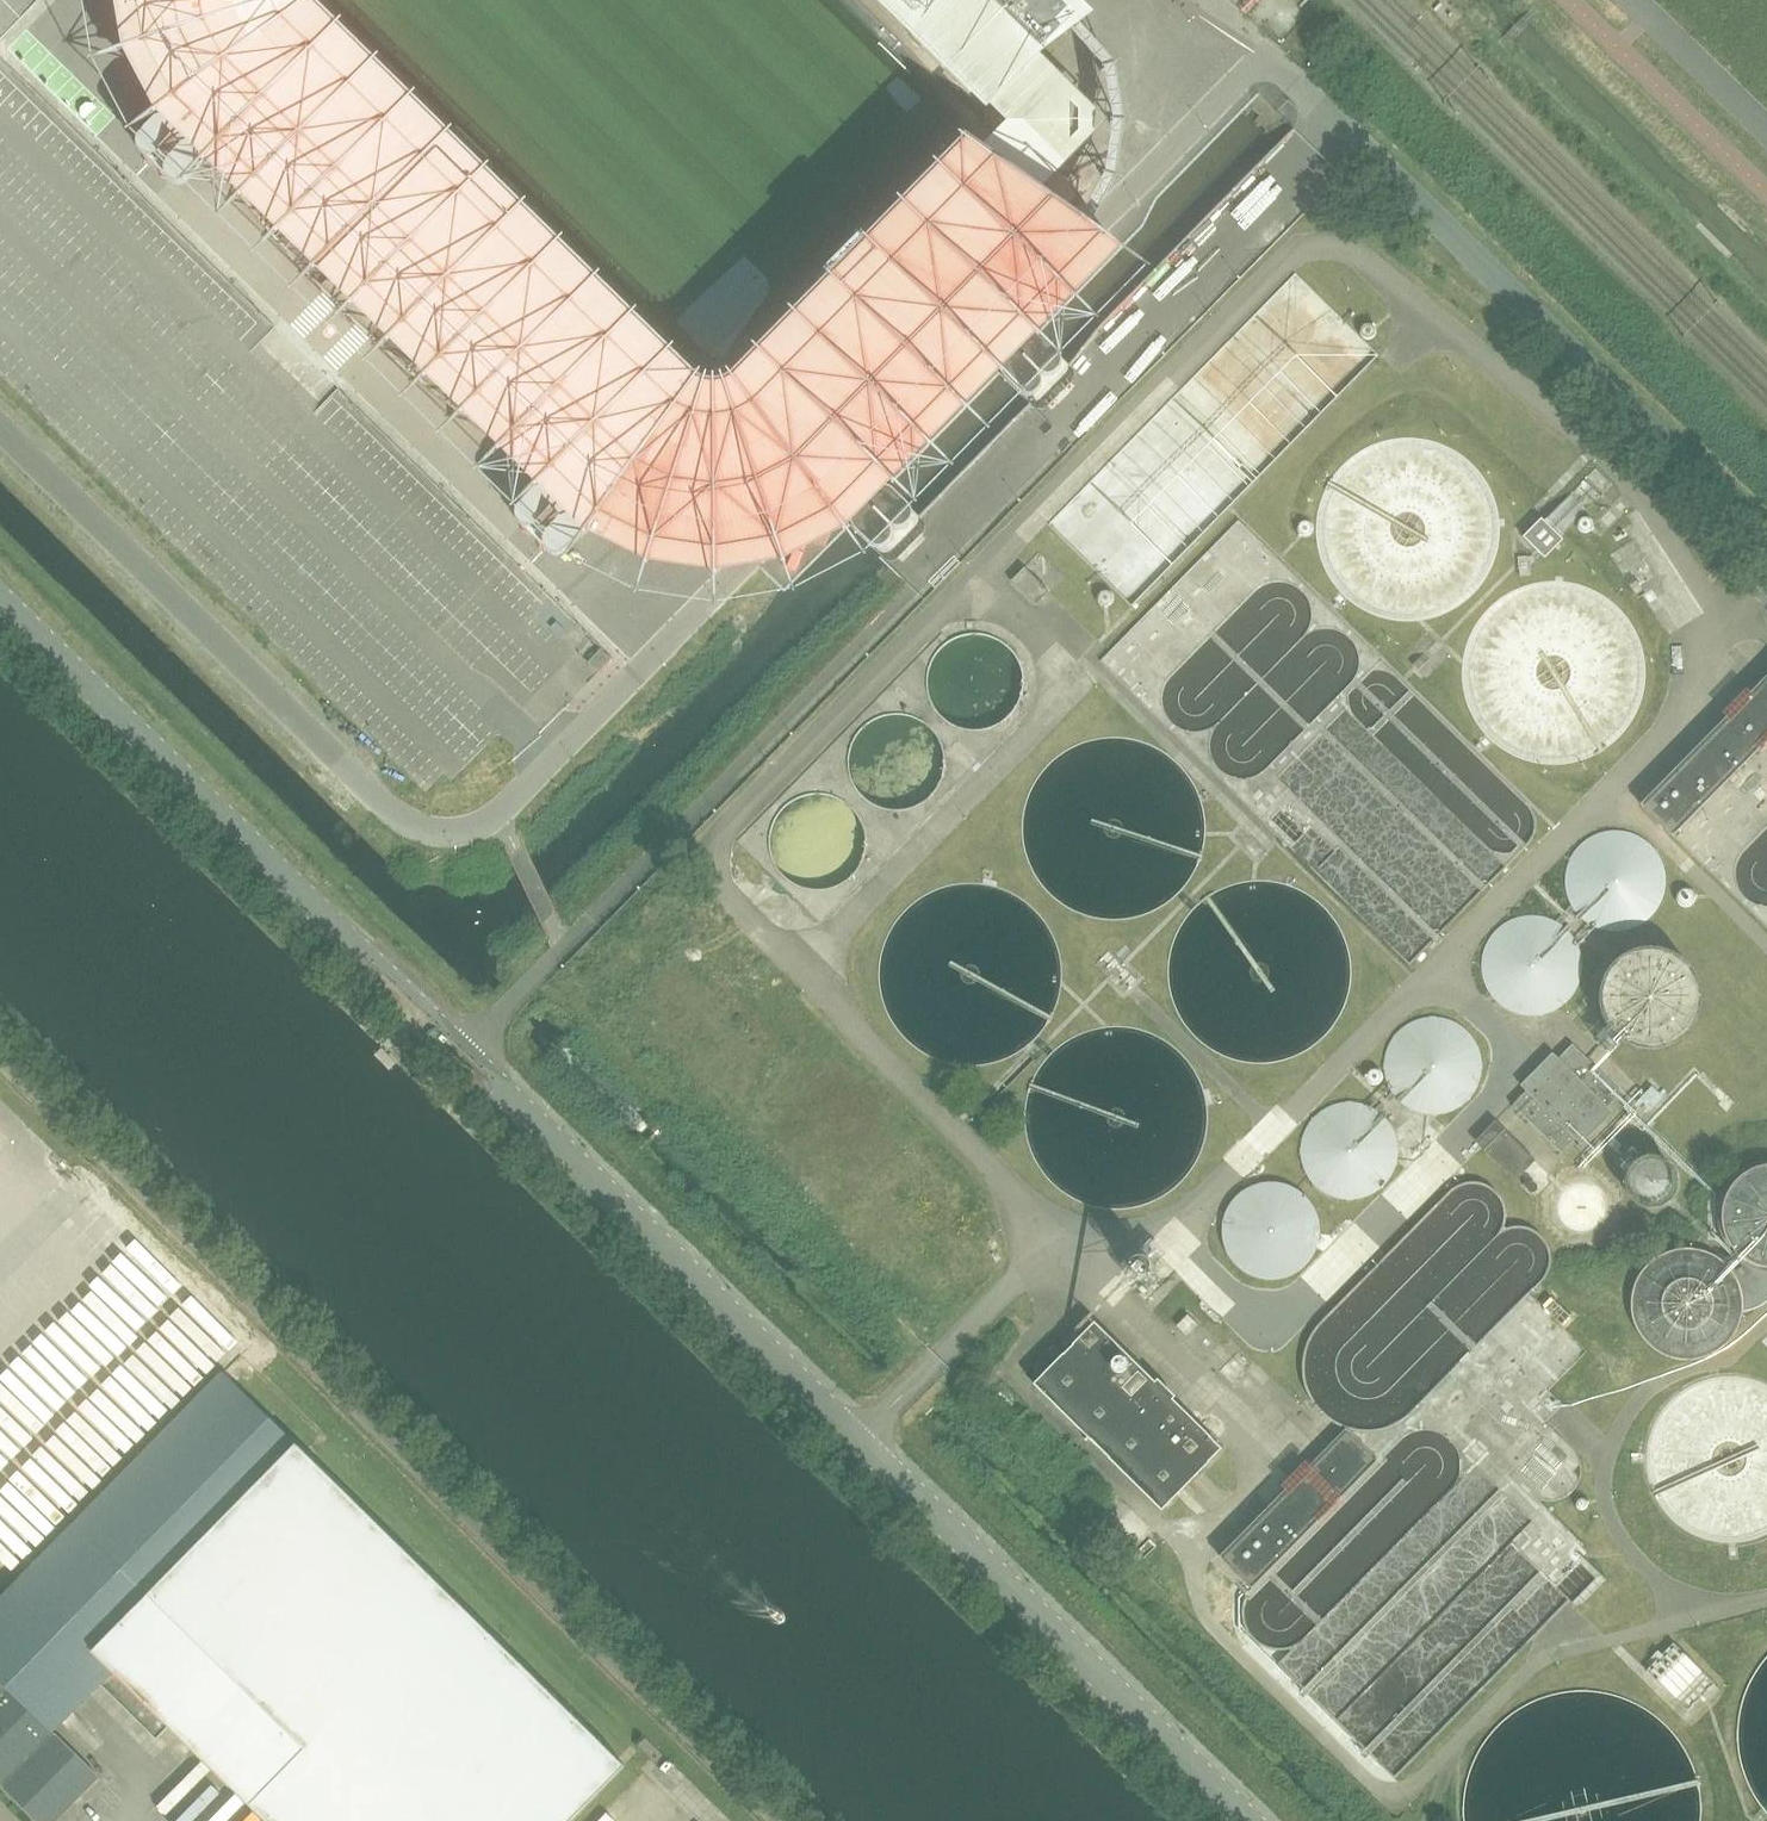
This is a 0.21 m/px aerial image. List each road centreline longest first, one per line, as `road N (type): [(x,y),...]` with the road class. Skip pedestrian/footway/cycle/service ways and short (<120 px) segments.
road 1 (residential): [(0,600),(1253,1820)]
road 2 (unclassified): [(725,577),(1256,51),(1766,554)]
road 3 (track): [(778,1820),(0,1058)]
road 4 (unclassified): [(725,577),(497,817),(442,830),(387,807),(0,426)]

